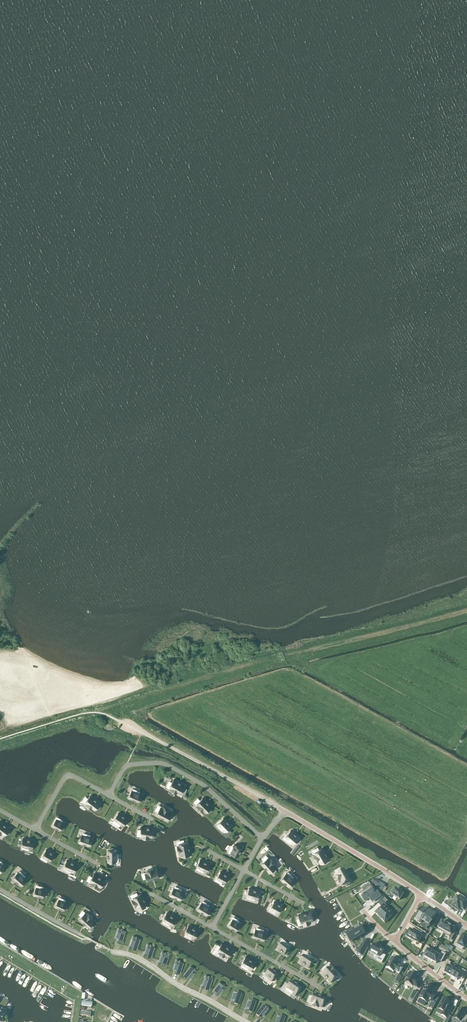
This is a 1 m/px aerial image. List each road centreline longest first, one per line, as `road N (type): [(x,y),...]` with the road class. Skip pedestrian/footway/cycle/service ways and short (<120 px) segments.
road 1 (residential): [(108,795),(126,765),(161,763),(201,784),(263,835)]
road 2 (residential): [(285,811),(128,725)]
road 3 (residential): [(421,894),(285,811)]
road 4 (residential): [(319,986),(213,927)]

